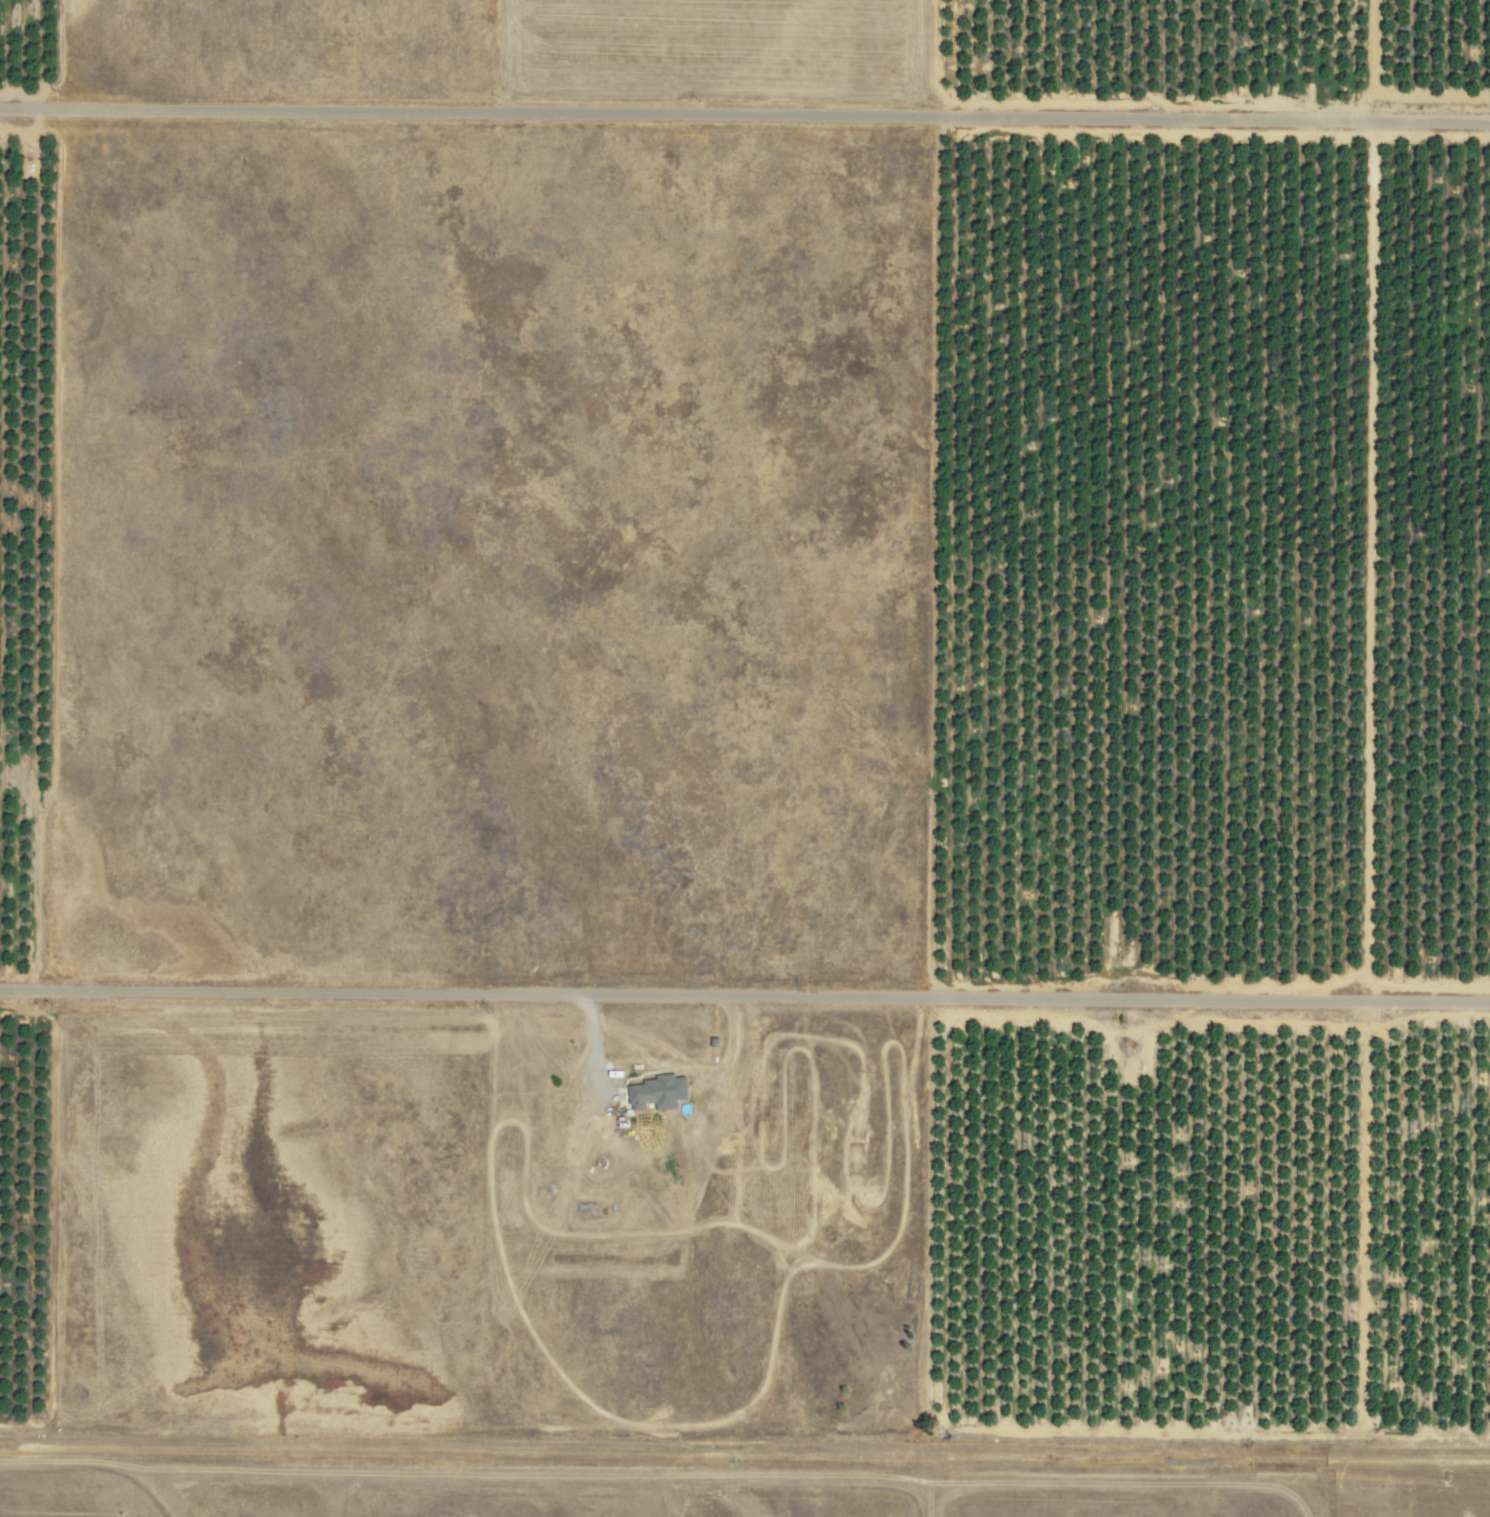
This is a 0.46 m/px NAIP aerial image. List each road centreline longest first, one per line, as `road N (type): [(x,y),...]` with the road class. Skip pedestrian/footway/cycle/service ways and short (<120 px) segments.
road 1 (residential): [(1489,122),(0,109)]
road 2 (residential): [(0,993),(1489,999)]

